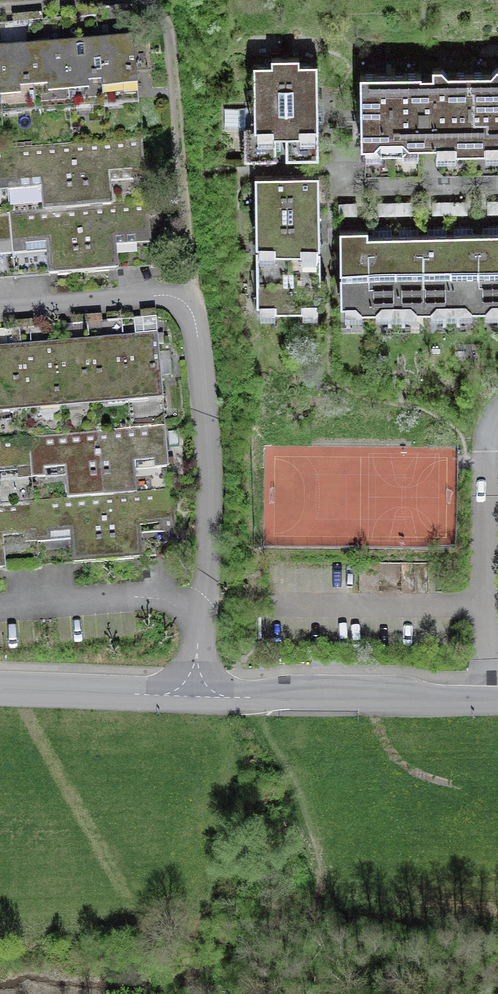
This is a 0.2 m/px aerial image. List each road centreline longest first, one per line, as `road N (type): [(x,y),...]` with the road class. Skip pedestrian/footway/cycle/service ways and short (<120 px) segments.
road 1 (residential): [(0,310),(161,295),(189,308),(211,473),(195,697)]
road 2 (tertiary): [(195,697),(497,700)]
road 3 (residential): [(497,186),(331,188),(331,169),(253,169)]
road 4 (tertiary): [(0,692),(195,697)]

